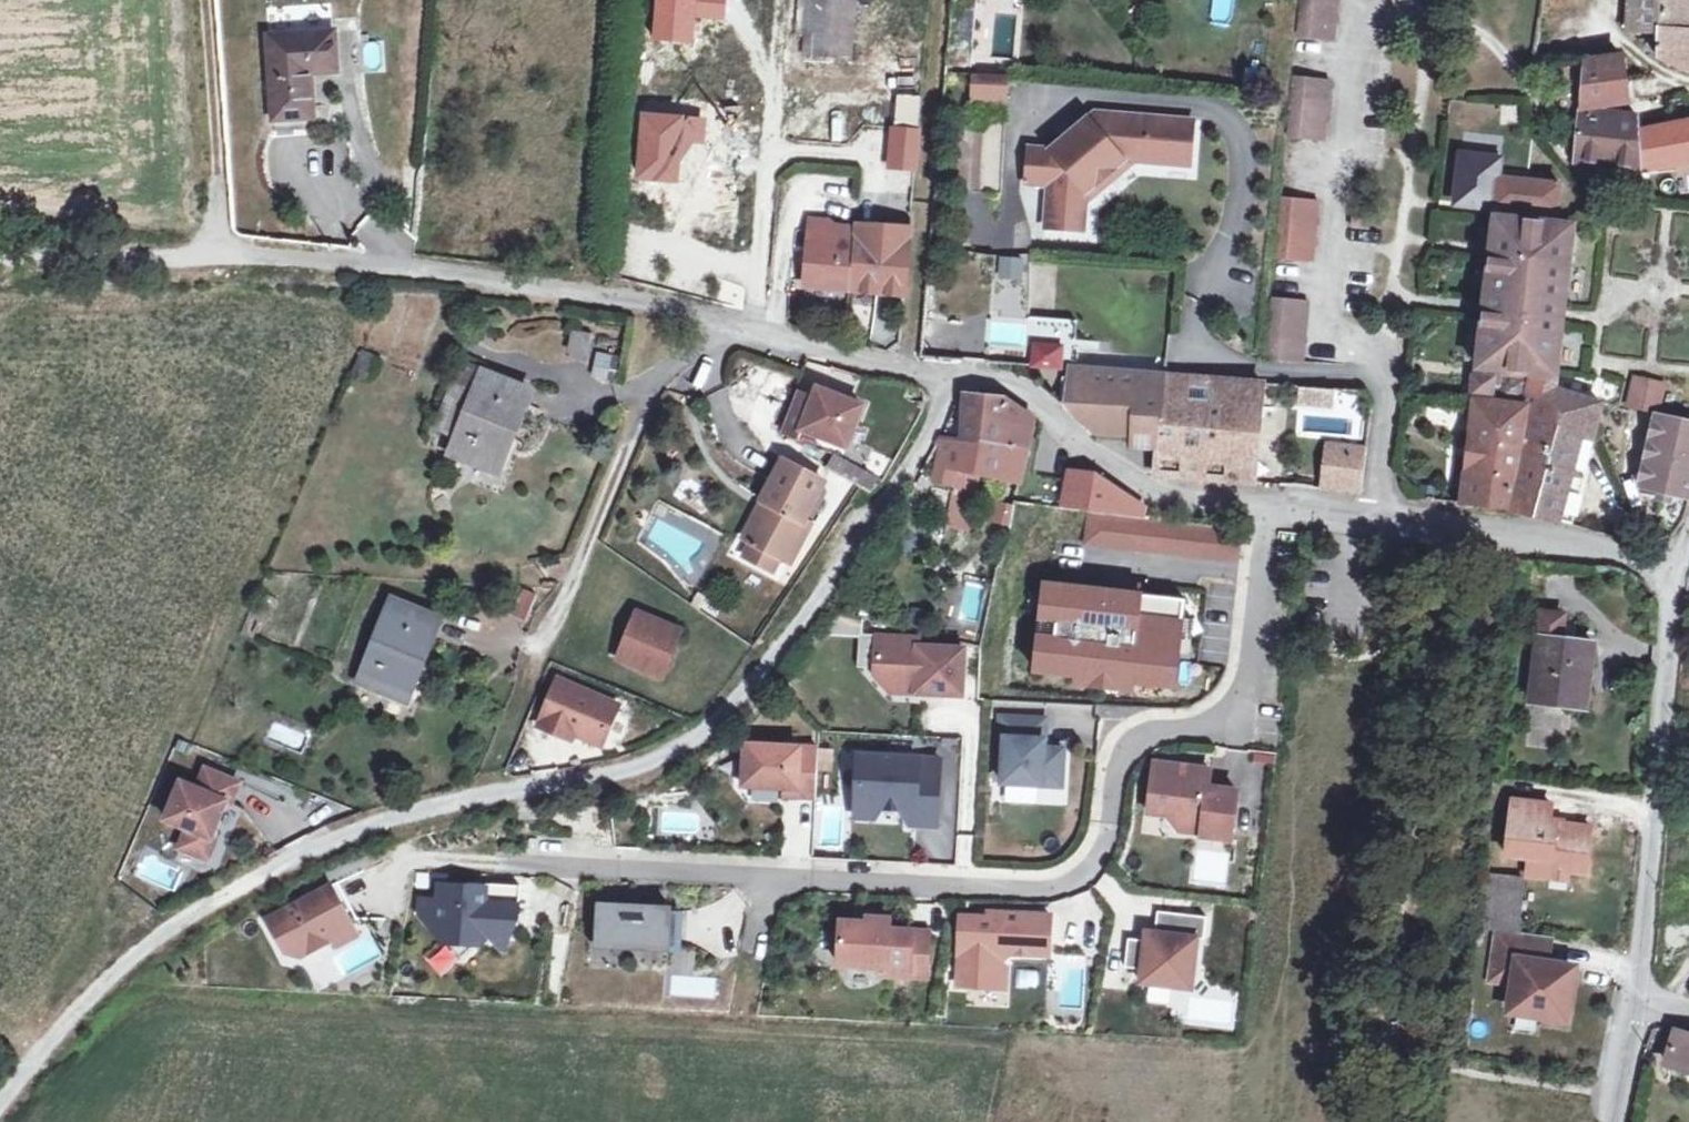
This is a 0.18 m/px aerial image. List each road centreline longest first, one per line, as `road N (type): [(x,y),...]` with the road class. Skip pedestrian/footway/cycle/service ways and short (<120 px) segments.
road 1 (residential): [(419,858),(1052,890),(1093,866),(1131,748),(1167,732),(1214,729),(1247,703),(1275,503)]
road 2 (residential): [(1275,503),(1148,487),(1011,387),(947,380),(727,320),(552,286),(217,253)]
road 3 (residential): [(1378,516),(1387,377),(1346,342),(1334,321),(1360,15),(1377,0)]
road 4 (track): [(0,254),(217,253),(206,0)]
road 5 (residential): [(1669,587),(1675,616),(1638,997)]
road 6 (track): [(943,0),(906,369)]
road 7 (residential): [(1669,587),(1618,552),(1378,516)]
road 8 (unclassified): [(1638,997),(1612,1121)]

